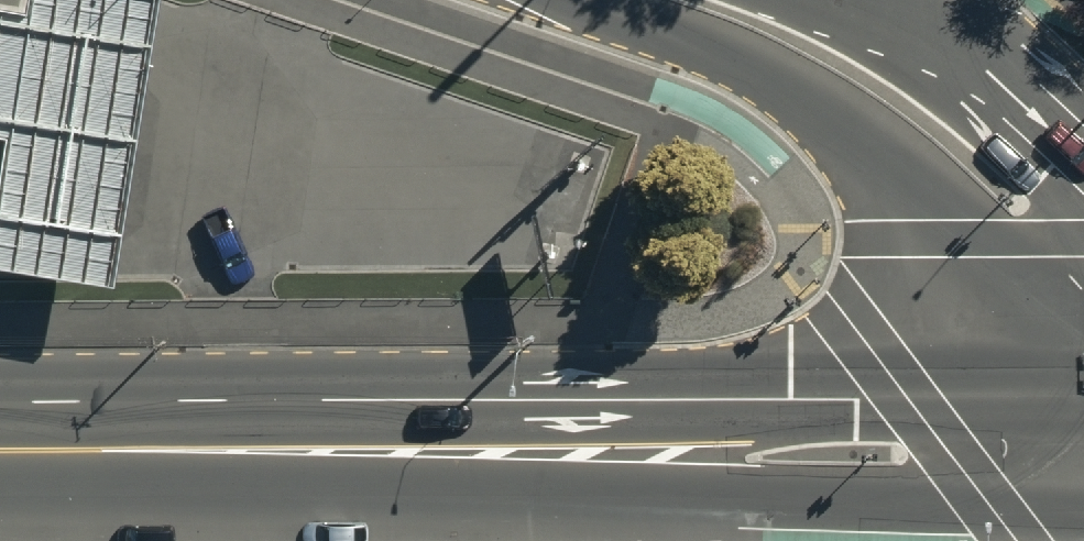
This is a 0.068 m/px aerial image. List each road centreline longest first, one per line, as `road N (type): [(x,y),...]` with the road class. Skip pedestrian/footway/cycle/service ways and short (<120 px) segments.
road 1 (primary): [(191,451),(453,398),(1082,394)]
road 2 (primary): [(1083,508),(455,491),(191,451)]
road 3 (tertiary): [(1082,394),(901,181),(813,98),(703,44),(579,0)]
road 4 (primary): [(0,452),(191,451)]
road 5 (tertiary): [(956,61),(1083,160)]
road 6 (tertiary): [(830,0),(956,61)]

